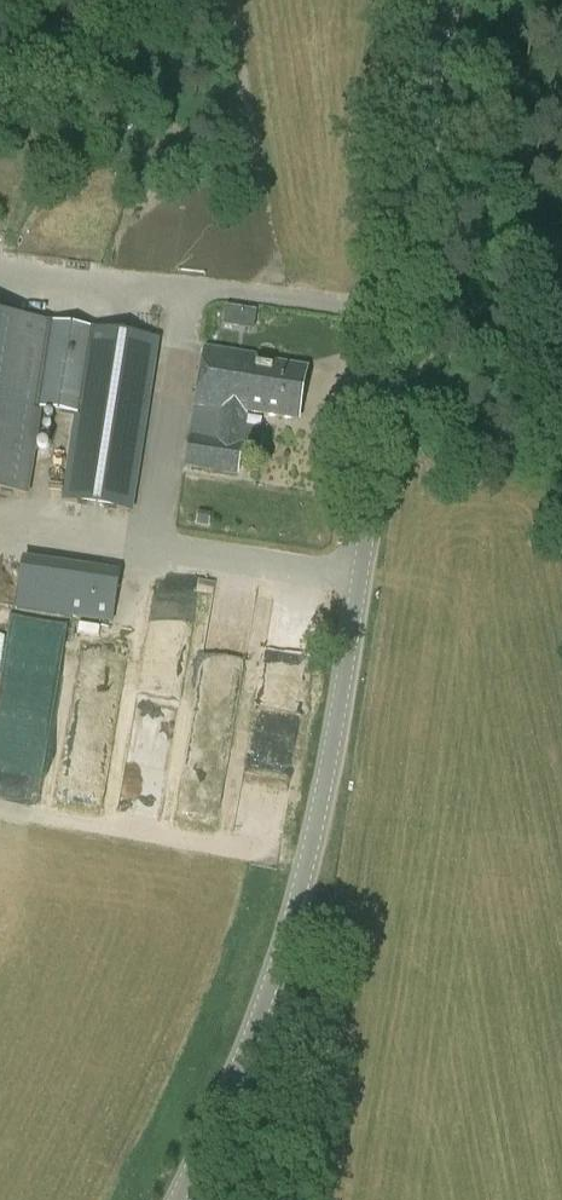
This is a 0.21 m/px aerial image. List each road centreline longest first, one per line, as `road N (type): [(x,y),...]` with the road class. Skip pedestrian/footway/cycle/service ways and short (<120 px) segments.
road 1 (tertiary): [(176,1199),(277,966),(325,782),(447,0)]
road 2 (track): [(125,1199),(249,928),(264,849)]

